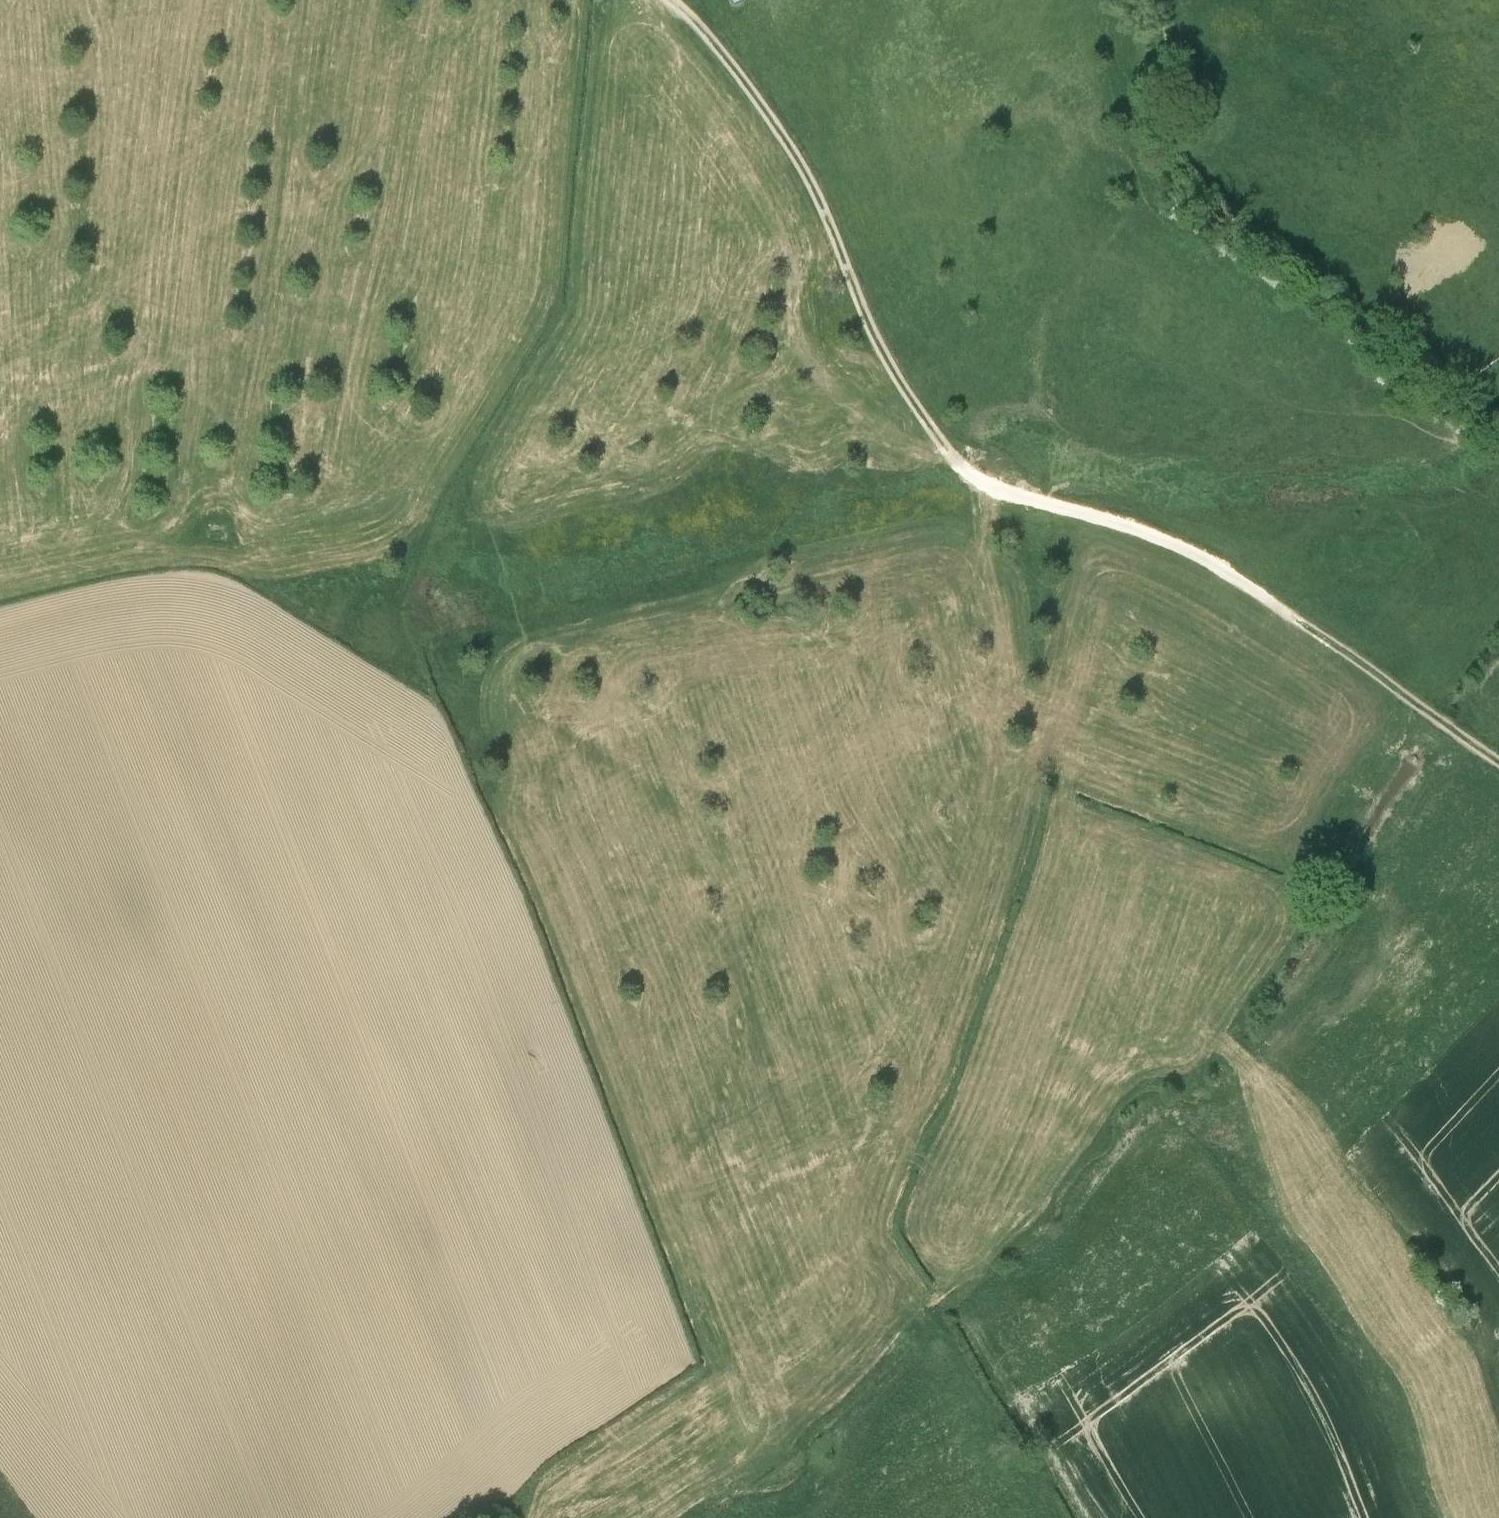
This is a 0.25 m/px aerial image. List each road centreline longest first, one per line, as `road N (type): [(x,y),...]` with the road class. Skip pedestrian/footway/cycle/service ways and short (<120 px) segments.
road 1 (track): [(1498,763),(1220,564),(1170,541),(971,481),(874,339),(806,173),(743,79),(670,0)]

